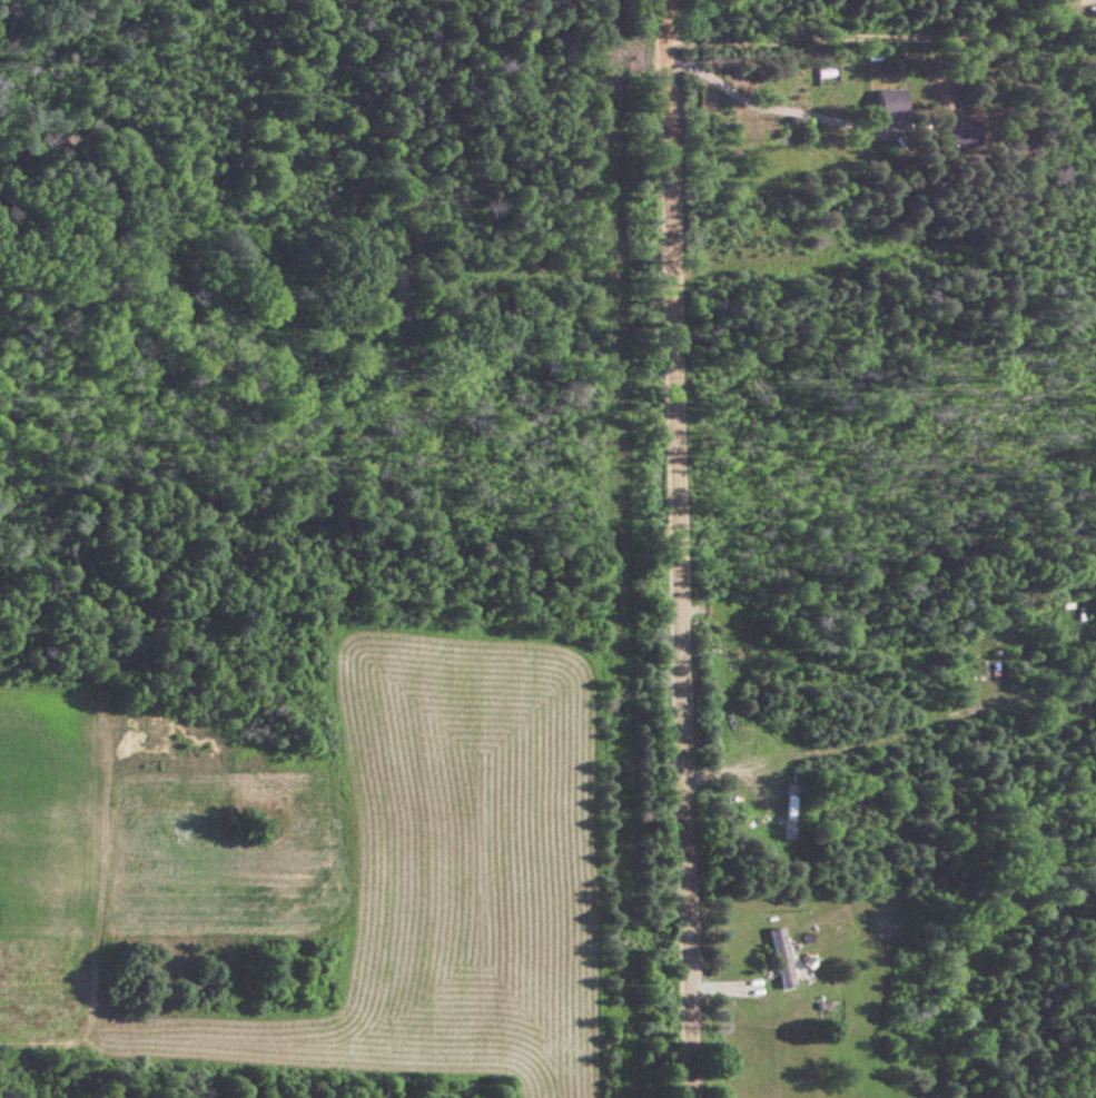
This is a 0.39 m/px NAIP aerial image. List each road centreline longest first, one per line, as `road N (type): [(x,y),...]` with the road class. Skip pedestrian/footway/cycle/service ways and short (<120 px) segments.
road 1 (residential): [(687,1097),(666,0)]

